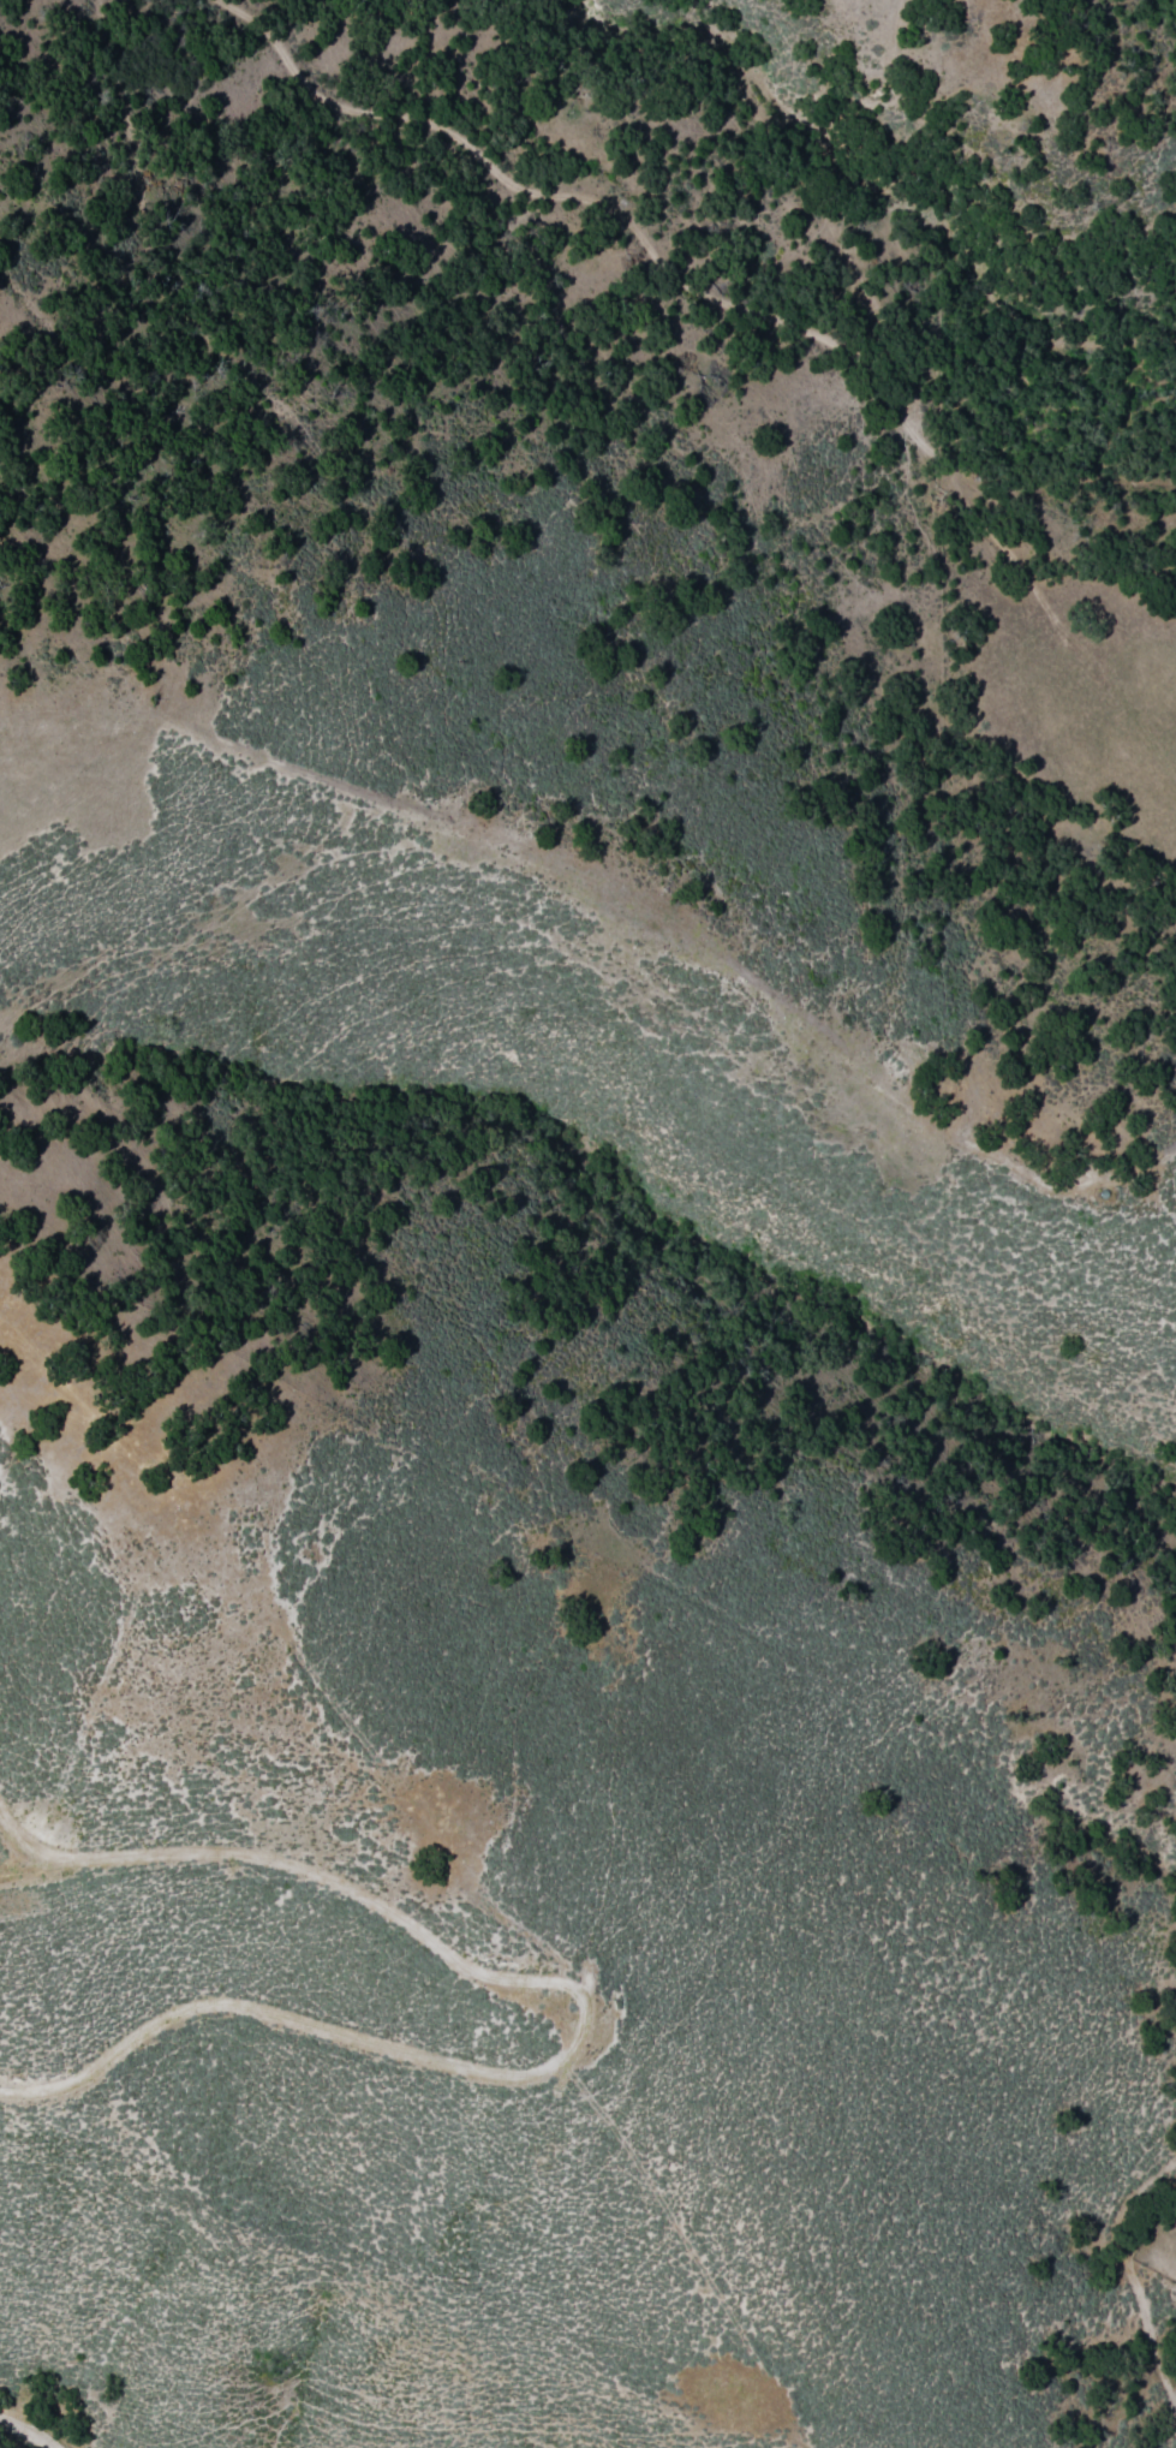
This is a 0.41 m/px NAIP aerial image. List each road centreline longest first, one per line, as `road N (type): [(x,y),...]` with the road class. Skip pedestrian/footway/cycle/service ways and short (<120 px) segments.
road 1 (track): [(0,2096),(53,2090),(181,2008),(231,2006),(424,2071),(502,2085),(547,2060),(567,2024),(554,1995),(467,1976),(342,1890),(288,1865),(205,1856),(56,1860),(28,1853),(0,1831)]
road 2 (track): [(205,0),(244,22),(323,107),(401,117),(447,138),(496,184),(595,203),(677,288),(792,329),(842,357),(915,437),(1061,475),(1175,479)]

